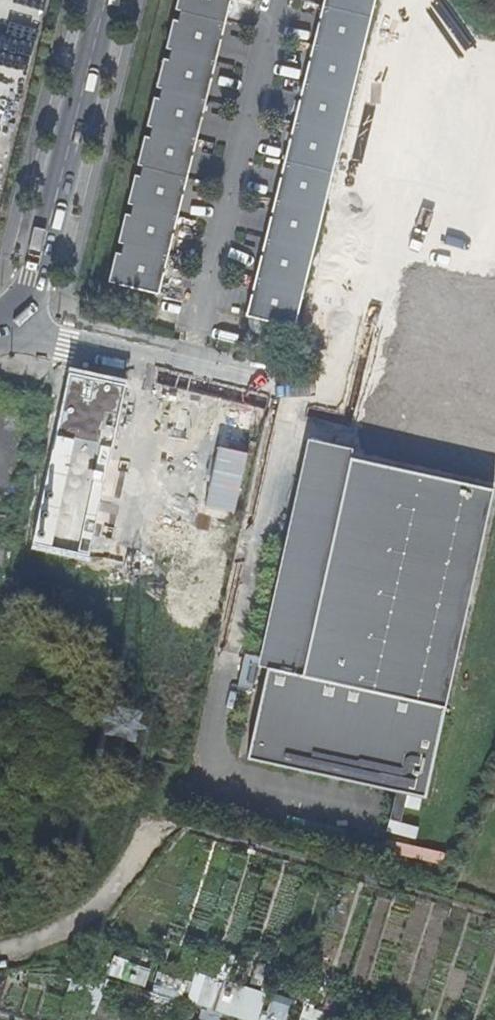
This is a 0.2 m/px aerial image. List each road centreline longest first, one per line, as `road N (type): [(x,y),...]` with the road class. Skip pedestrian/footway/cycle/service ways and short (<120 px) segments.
road 1 (unclassified): [(0,327),(20,316),(31,294),(104,0)]
road 2 (unclassified): [(0,330),(277,391)]
road 3 (track): [(156,821),(95,910),(0,954)]

